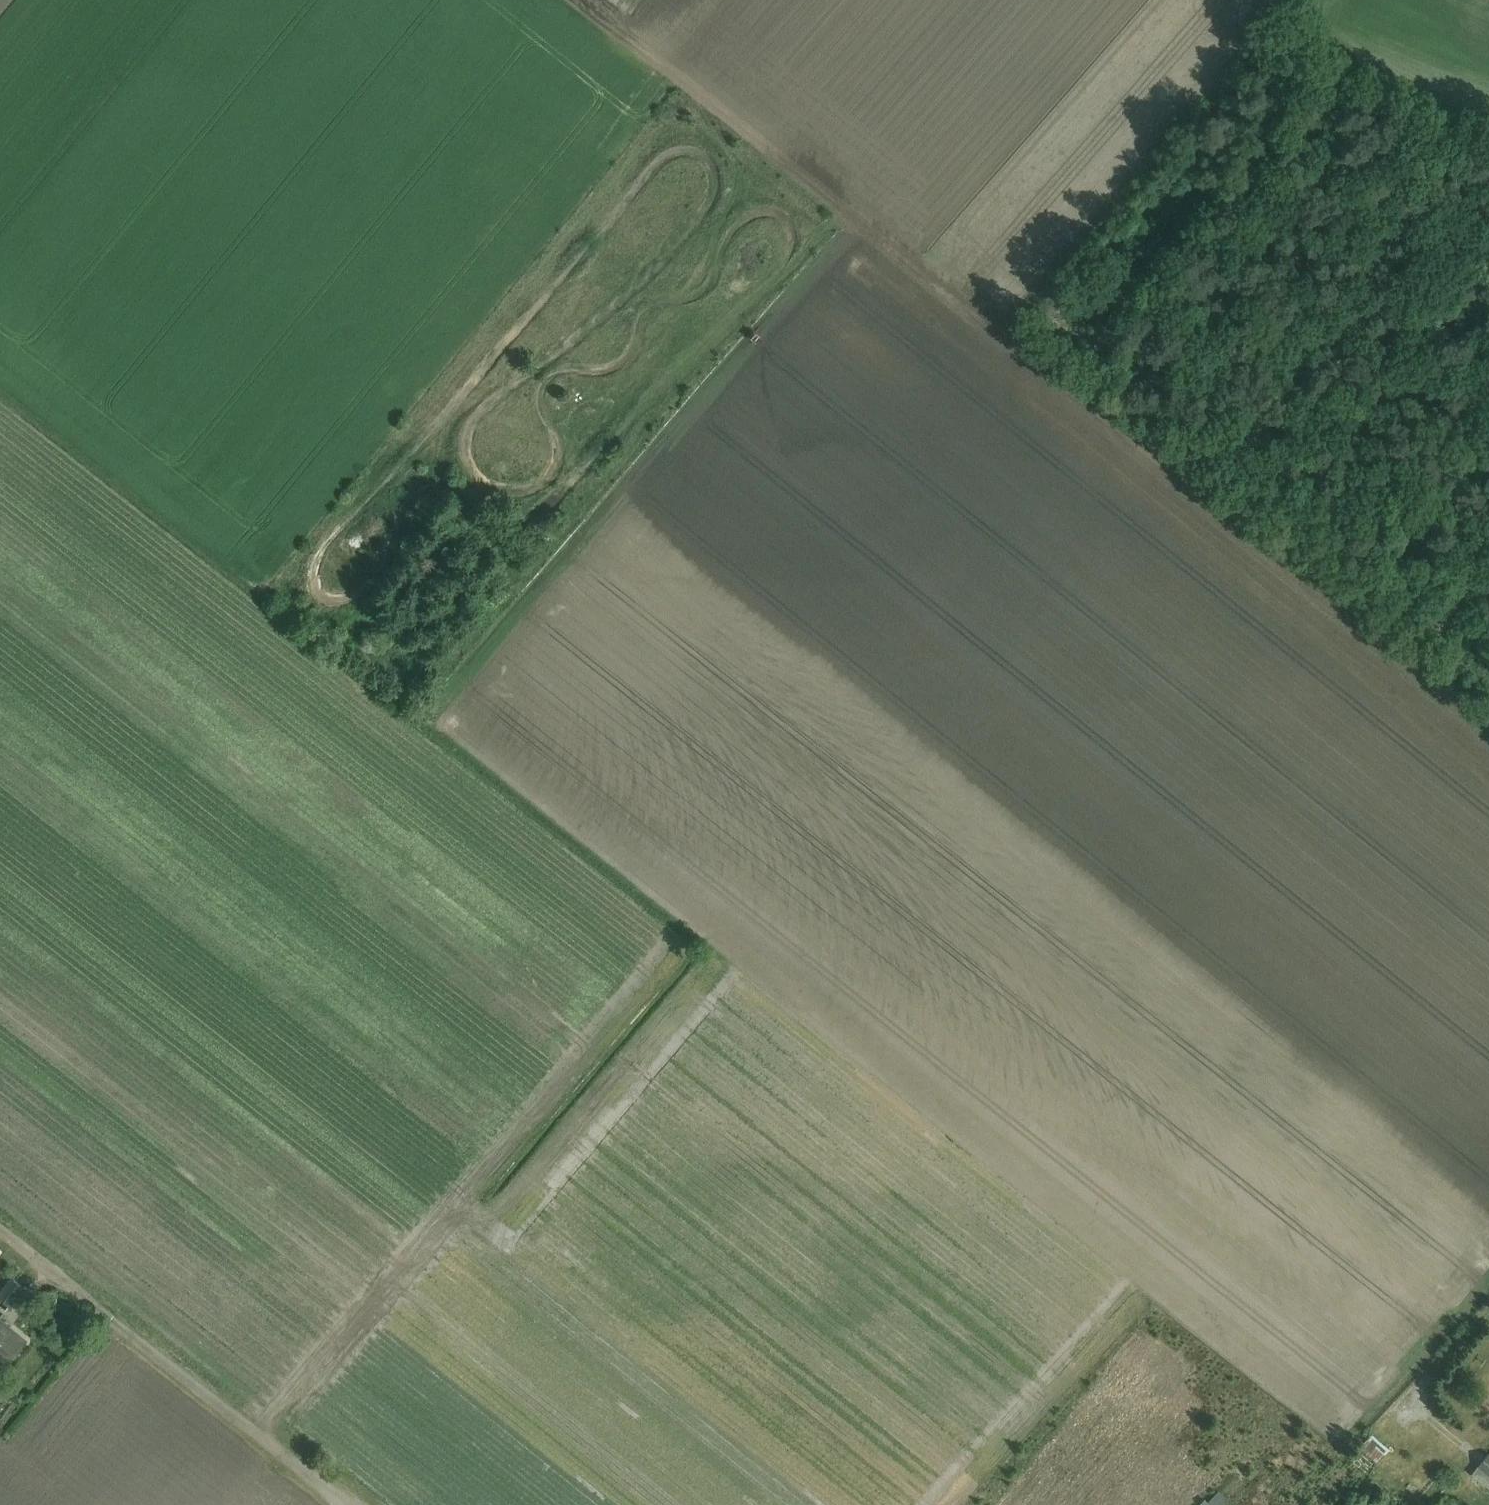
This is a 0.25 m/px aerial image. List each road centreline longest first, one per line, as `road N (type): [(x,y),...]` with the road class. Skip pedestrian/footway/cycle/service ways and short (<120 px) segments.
road 1 (track): [(587,0),(1488,726)]
road 2 (unclassified): [(344,1504),(0,1237)]

